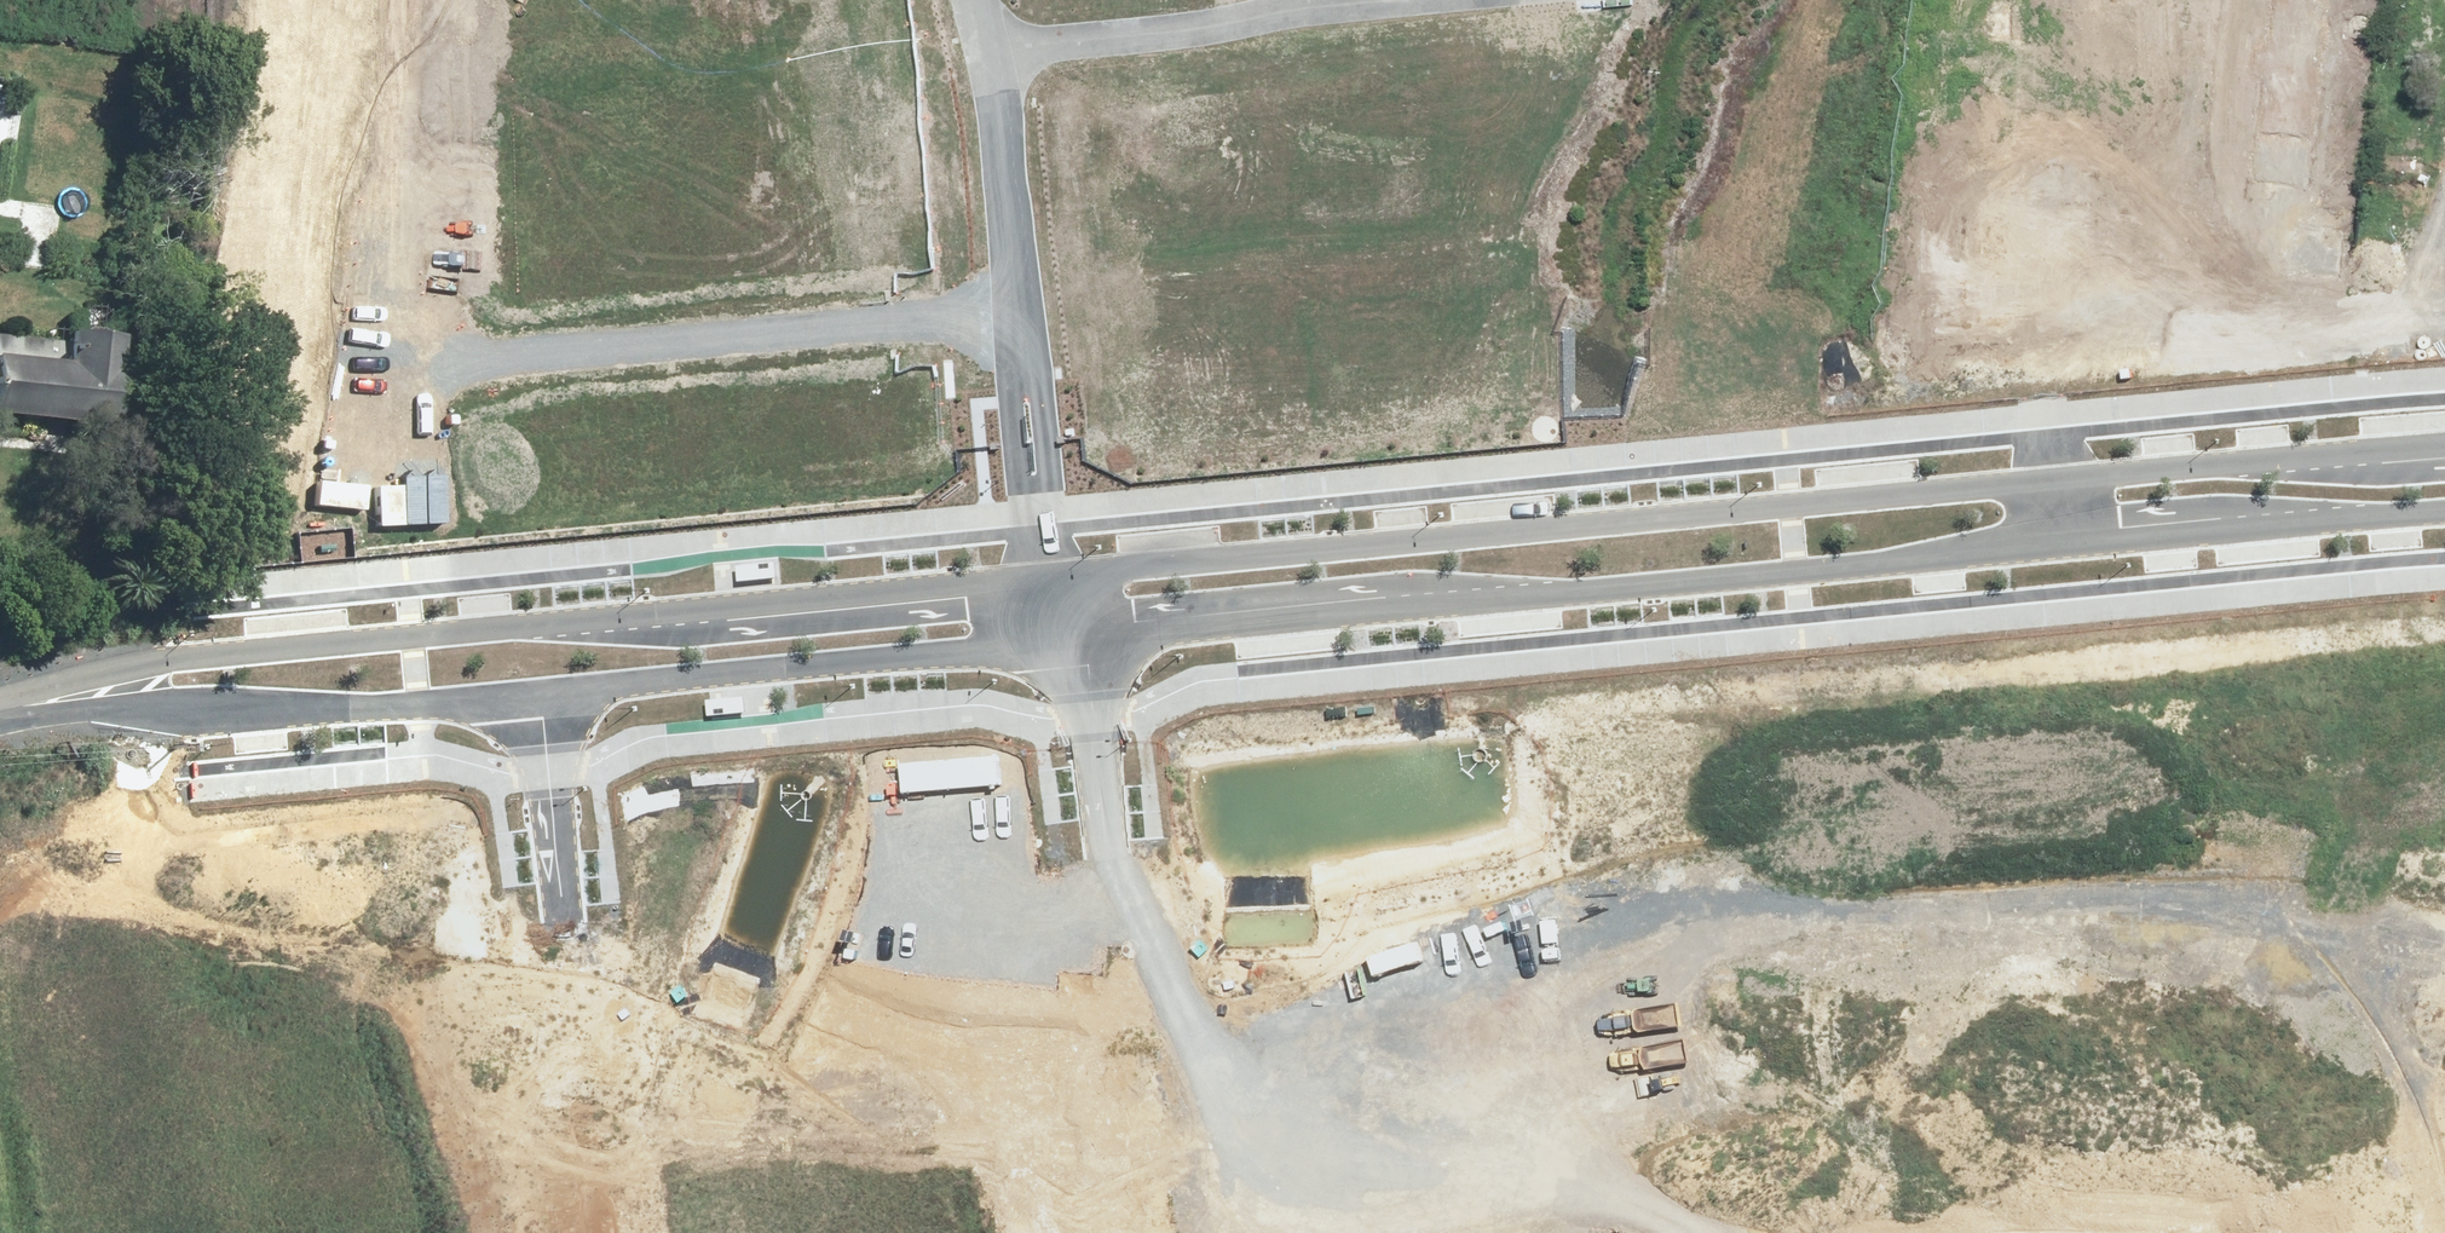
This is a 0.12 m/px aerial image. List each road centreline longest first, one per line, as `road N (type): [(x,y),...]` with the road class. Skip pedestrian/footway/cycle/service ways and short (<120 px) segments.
road 1 (tertiary): [(1042,574),(2444,447)]
road 2 (tertiary): [(2444,512),(1074,641)]
road 3 (unknown): [(0,1118),(1127,979)]
road 4 (tertiary): [(0,682),(1042,574)]
road 5 (residential): [(1425,960),(2444,860)]
road 6 (residential): [(982,61),(632,118),(409,142),(265,170)]
road 7 (residential): [(1019,326),(757,331),(322,366)]
road 8 (residential): [(1074,641),(1085,664),(1160,1232)]
road 9 (residential): [(540,694),(611,1232)]
road 10 (tertiary): [(540,694),(238,717),(152,708),(0,720)]
road 11 (tertiary): [(1074,641),(540,694)]
road 12 (residential): [(1019,326),(1360,402),(1477,411)]
road 13 (residential): [(982,61),(1297,0)]
road 14 (residential): [(1451,1232),(1425,960)]
road 15 (residential): [(982,61),(1019,326)]
road 16 (residential): [(2243,1209),(1985,1232)]
road 17 (residential): [(1019,326),(1042,574)]
road 18 (residential): [(2444,1183),(2243,1209)]
road 19 (residential): [(1425,960),(1407,768)]
road 20 (residential): [(2426,686),(2444,860)]

